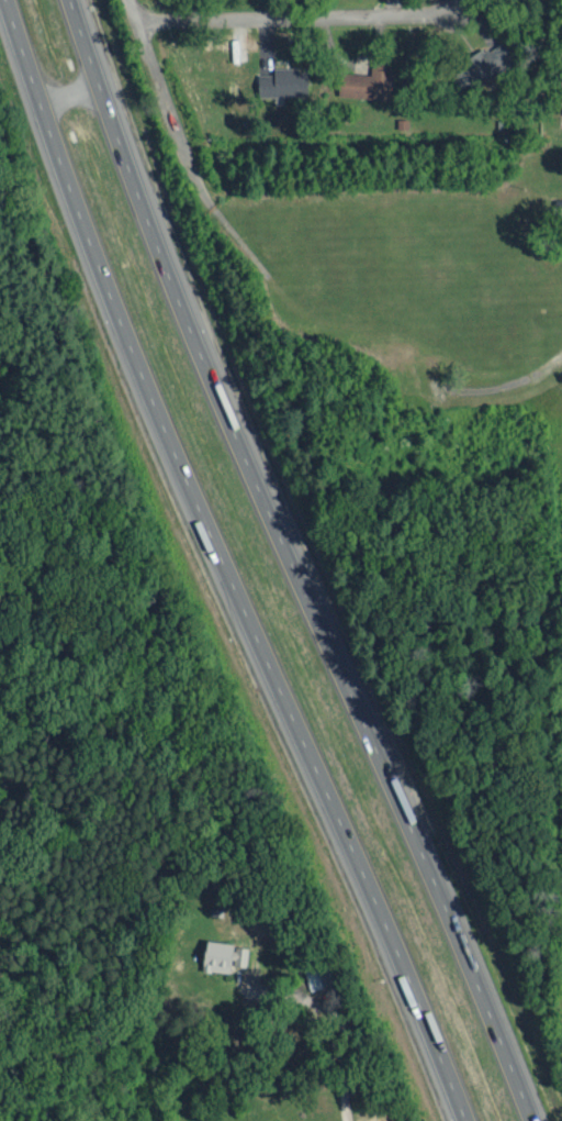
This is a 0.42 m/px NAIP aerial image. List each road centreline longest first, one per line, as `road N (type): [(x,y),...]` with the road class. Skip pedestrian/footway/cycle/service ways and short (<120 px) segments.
road 1 (motorway): [(531,1120),(186,318),(71,0)]
road 2 (motorway): [(7,0),(112,295),(466,1120)]
road 3 (residential): [(137,23),(441,14)]
road 4 (residential): [(195,176),(128,0)]

